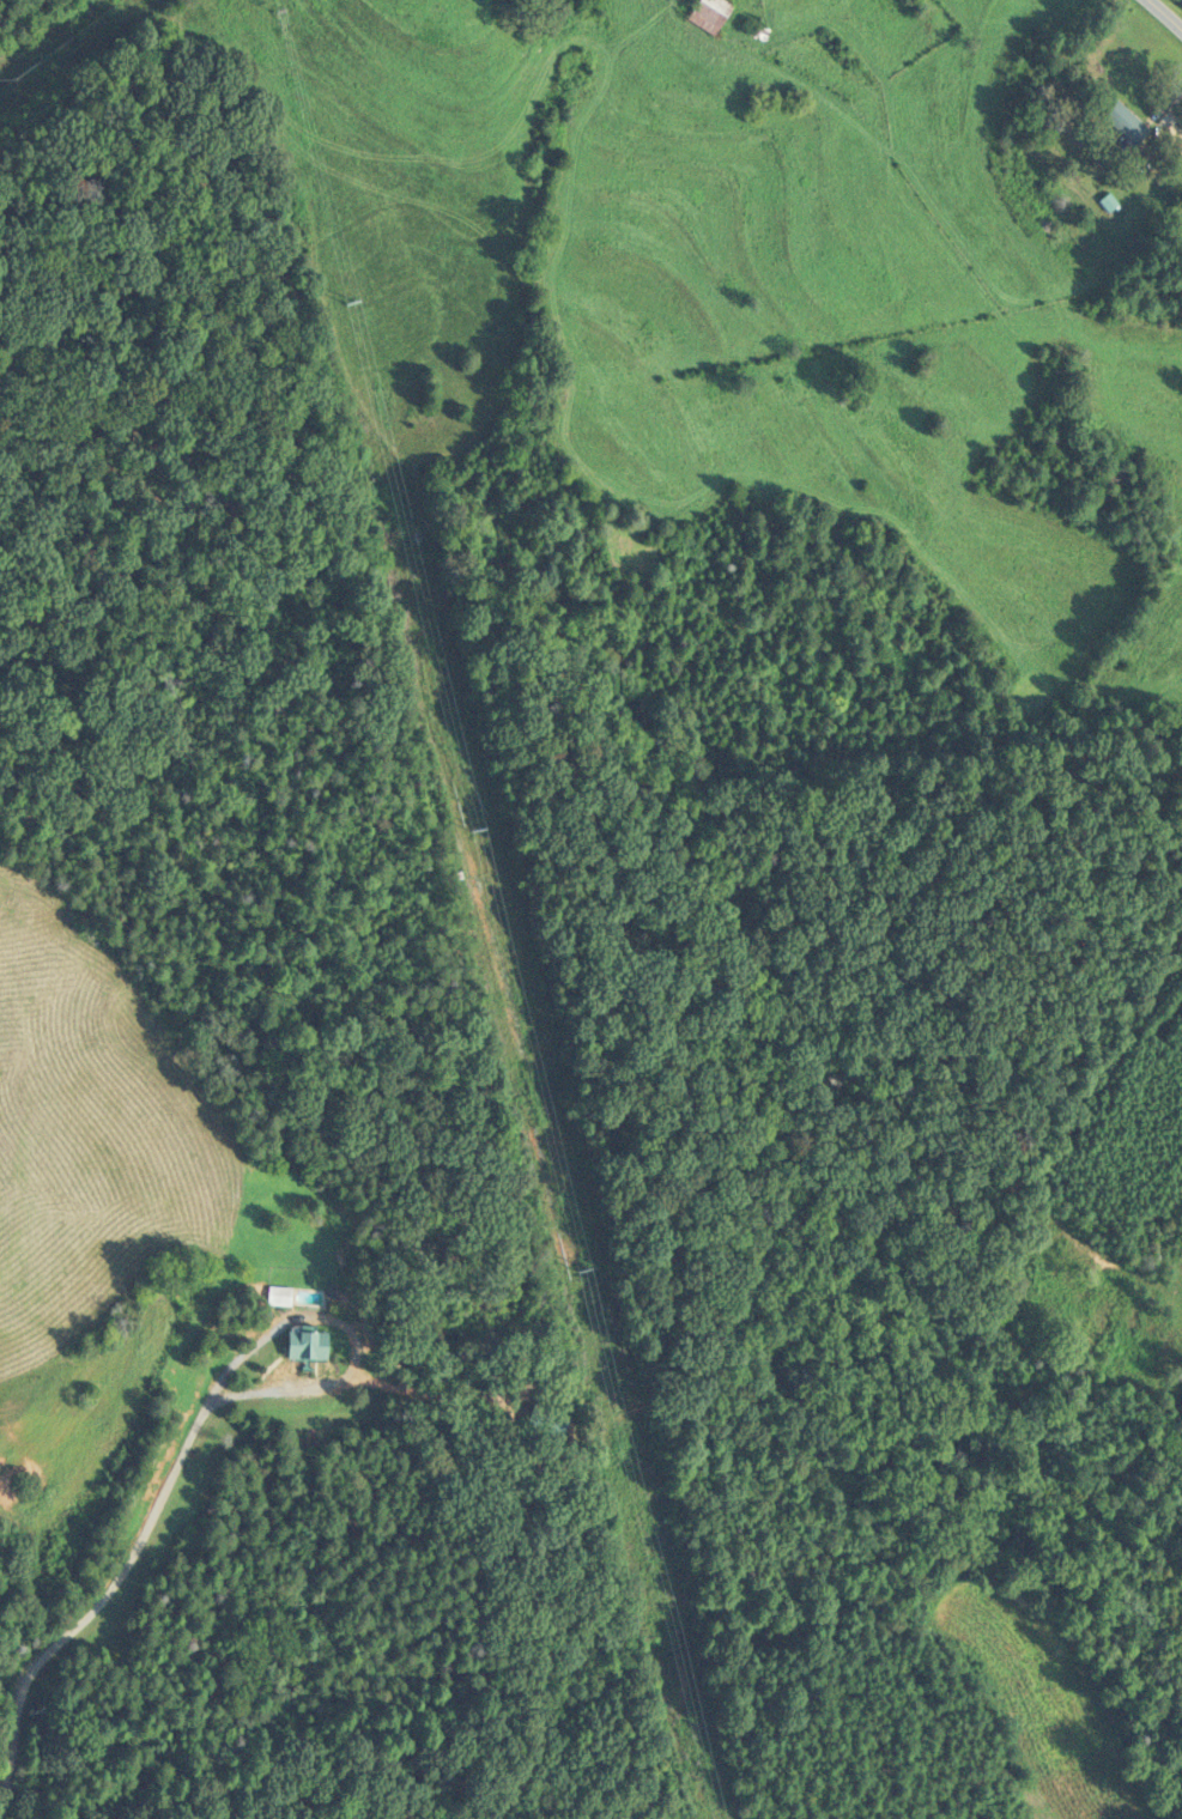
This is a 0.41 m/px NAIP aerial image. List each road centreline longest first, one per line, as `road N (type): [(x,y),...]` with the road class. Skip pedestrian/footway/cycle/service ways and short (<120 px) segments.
road 1 (residential): [(1181,1291),(1096,1202),(1096,1109),(1181,935)]

